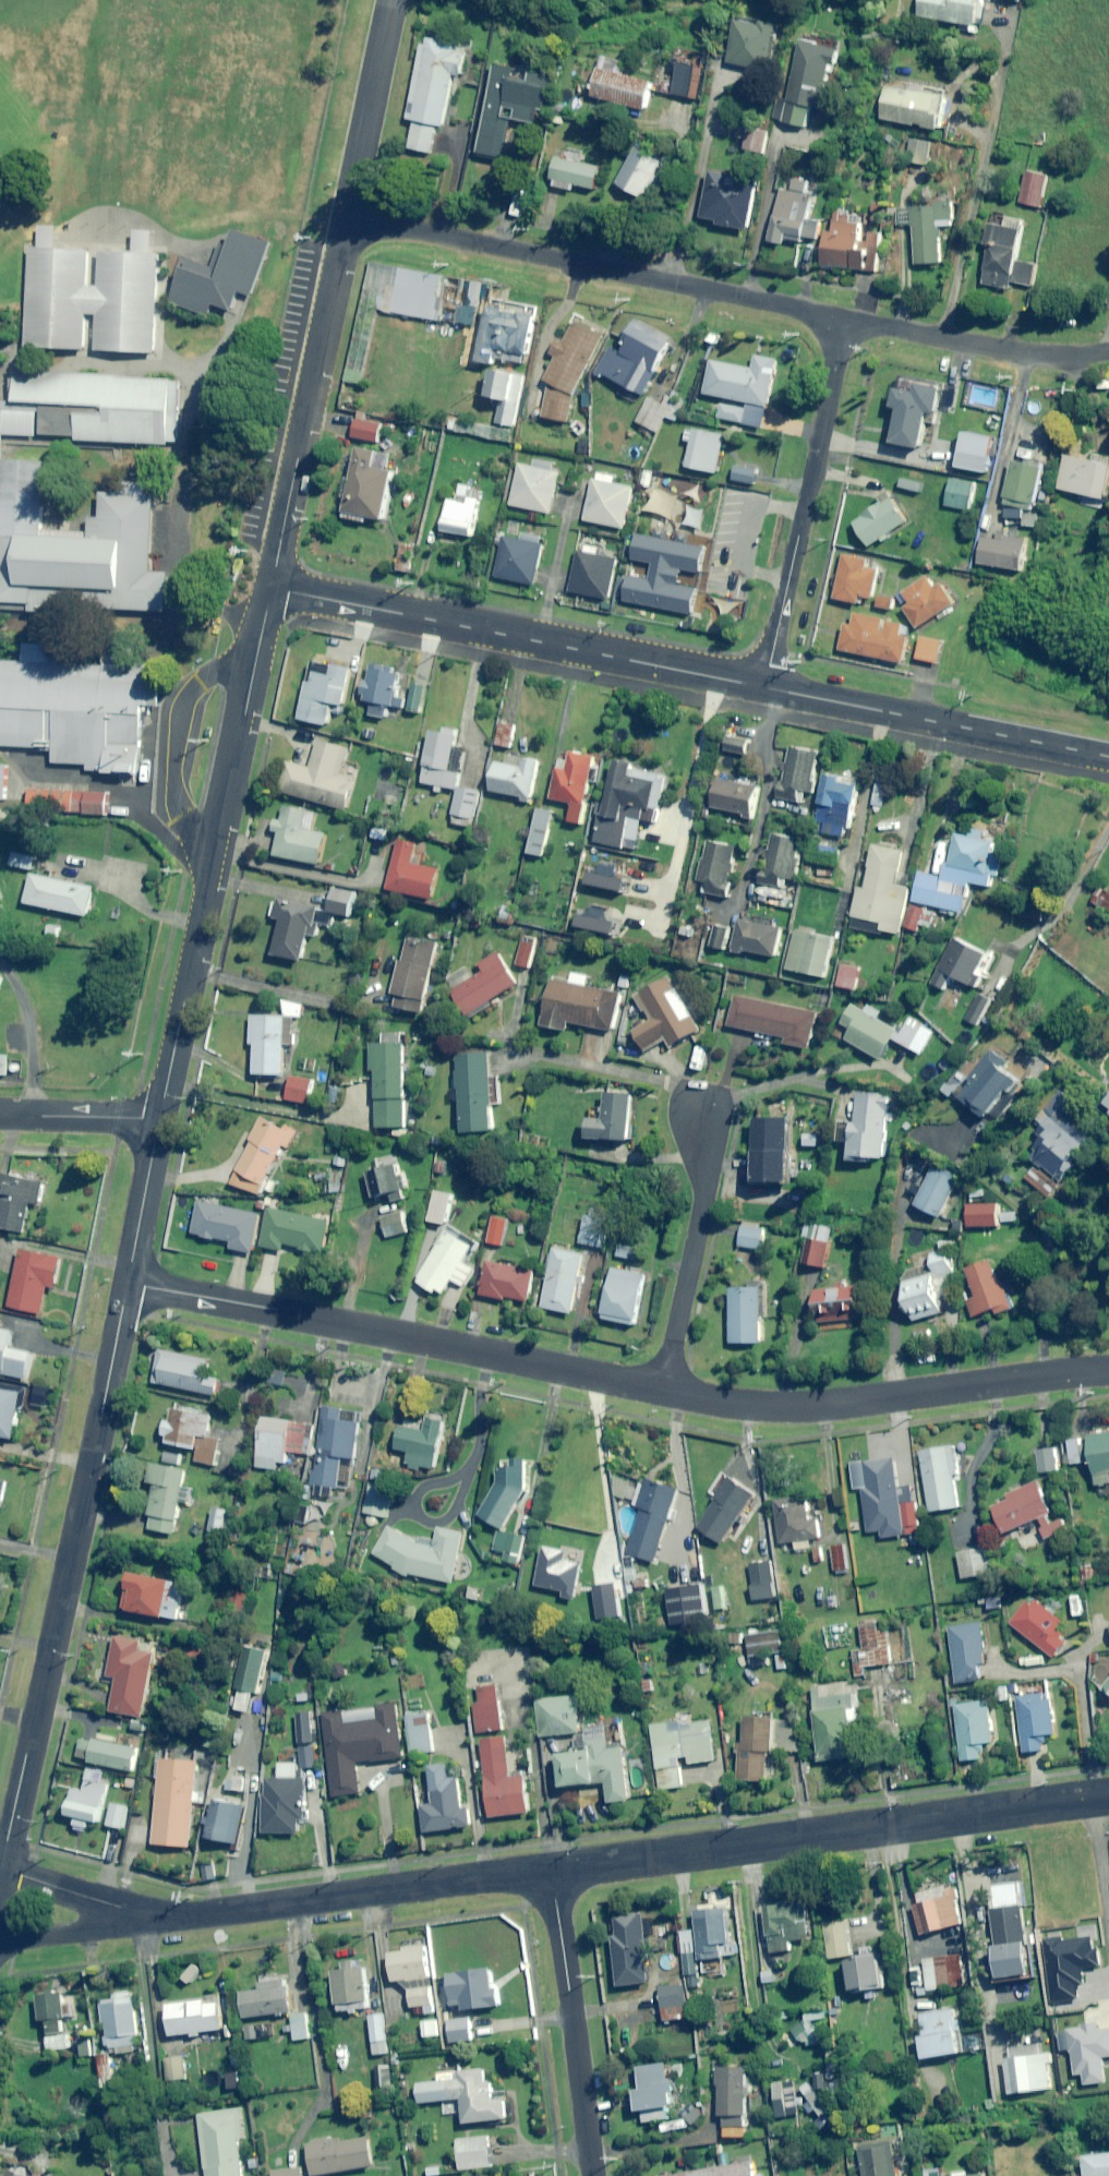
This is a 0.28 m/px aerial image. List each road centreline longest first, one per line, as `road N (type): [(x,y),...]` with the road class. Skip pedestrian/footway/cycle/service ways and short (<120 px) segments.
road 1 (tertiary): [(126,1283),(1,1868)]
road 2 (residential): [(551,1874),(1108,1797)]
road 3 (residential): [(661,1389),(126,1283)]
road 4 (tertiary): [(270,589),(159,1122)]
road 5 (residential): [(347,215),(845,320)]
road 6 (tertiary): [(763,689),(270,589)]
road 7 (residential): [(1108,1372),(785,1408),(661,1389)]
road 8 (residential): [(163,1922),(551,1874)]
road 9 (tertiary): [(347,215),(270,589)]
road 10 (residential): [(845,320),(763,689)]
road 11 (tertiary): [(1108,758),(763,689)]
road 12 (residential): [(551,1874),(592,2175)]
road 13 (residential): [(661,1389),(701,1196),(700,1115)]
road 14 (residential): [(845,320),(1035,356),(1108,354)]
road 15 (tertiary): [(392,0),(347,215)]
road 16 (residential): [(1,1868),(163,1922)]
road 17 (tertiary): [(159,1122),(126,1283)]
road 18 (residential): [(0,1941),(163,1922)]
road 19 (residential): [(0,1115),(159,1122)]

